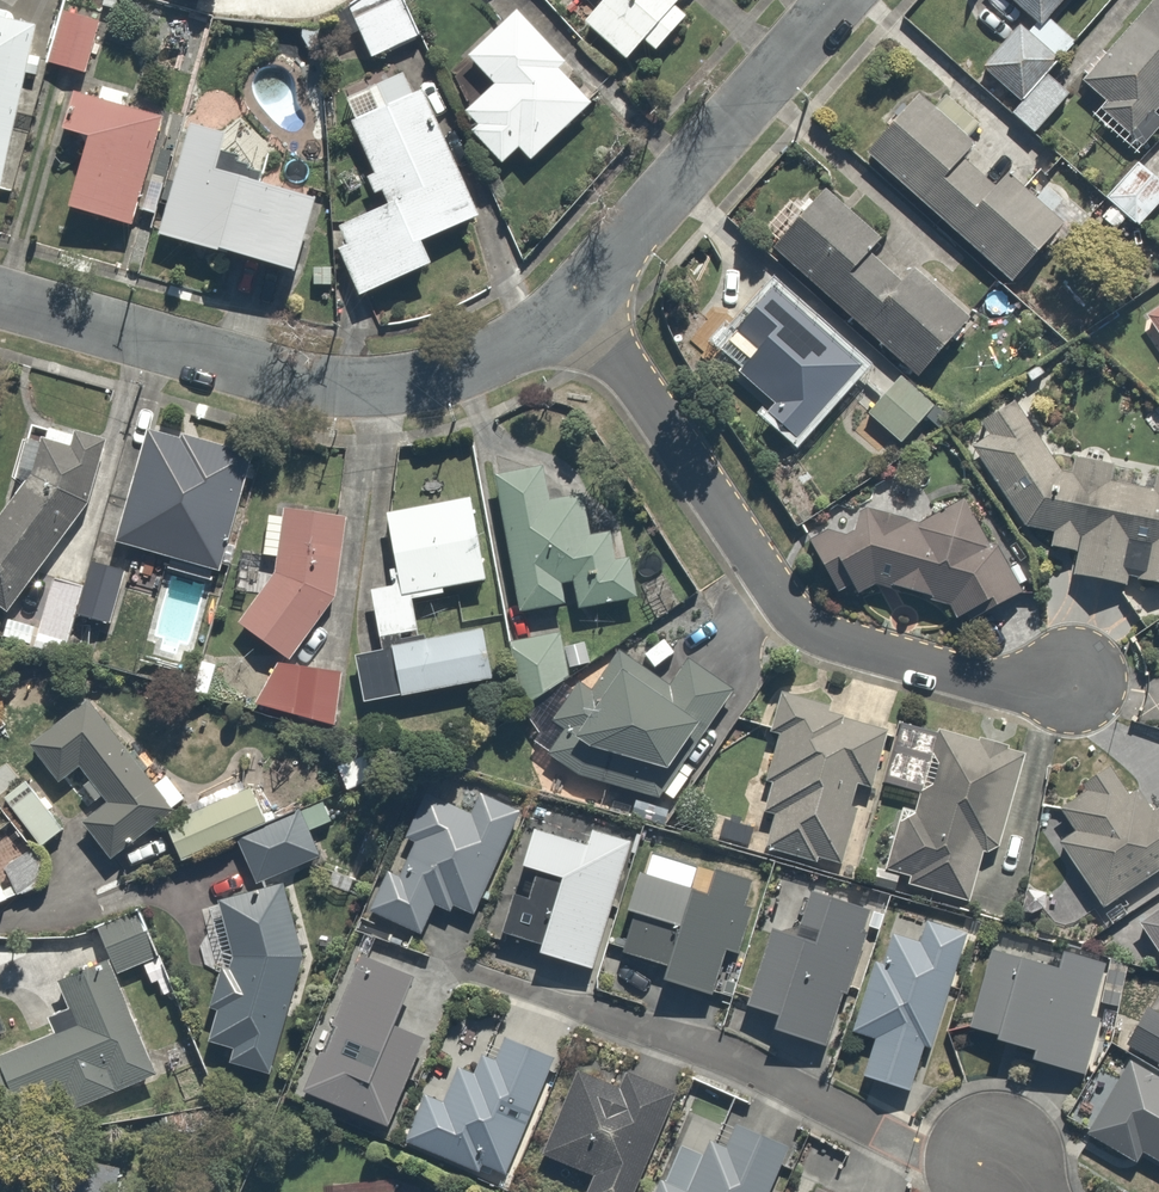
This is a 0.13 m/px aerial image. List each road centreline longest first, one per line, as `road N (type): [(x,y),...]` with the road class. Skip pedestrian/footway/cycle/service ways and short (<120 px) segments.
road 1 (residential): [(574,299),(802,624),(982,679),(1070,679)]
road 2 (residential): [(0,294),(348,388),(461,367),(545,326),(574,299)]
road 3 (residential): [(435,961),(915,1152),(994,1158)]
road 4 (residential): [(574,299),(843,0)]

